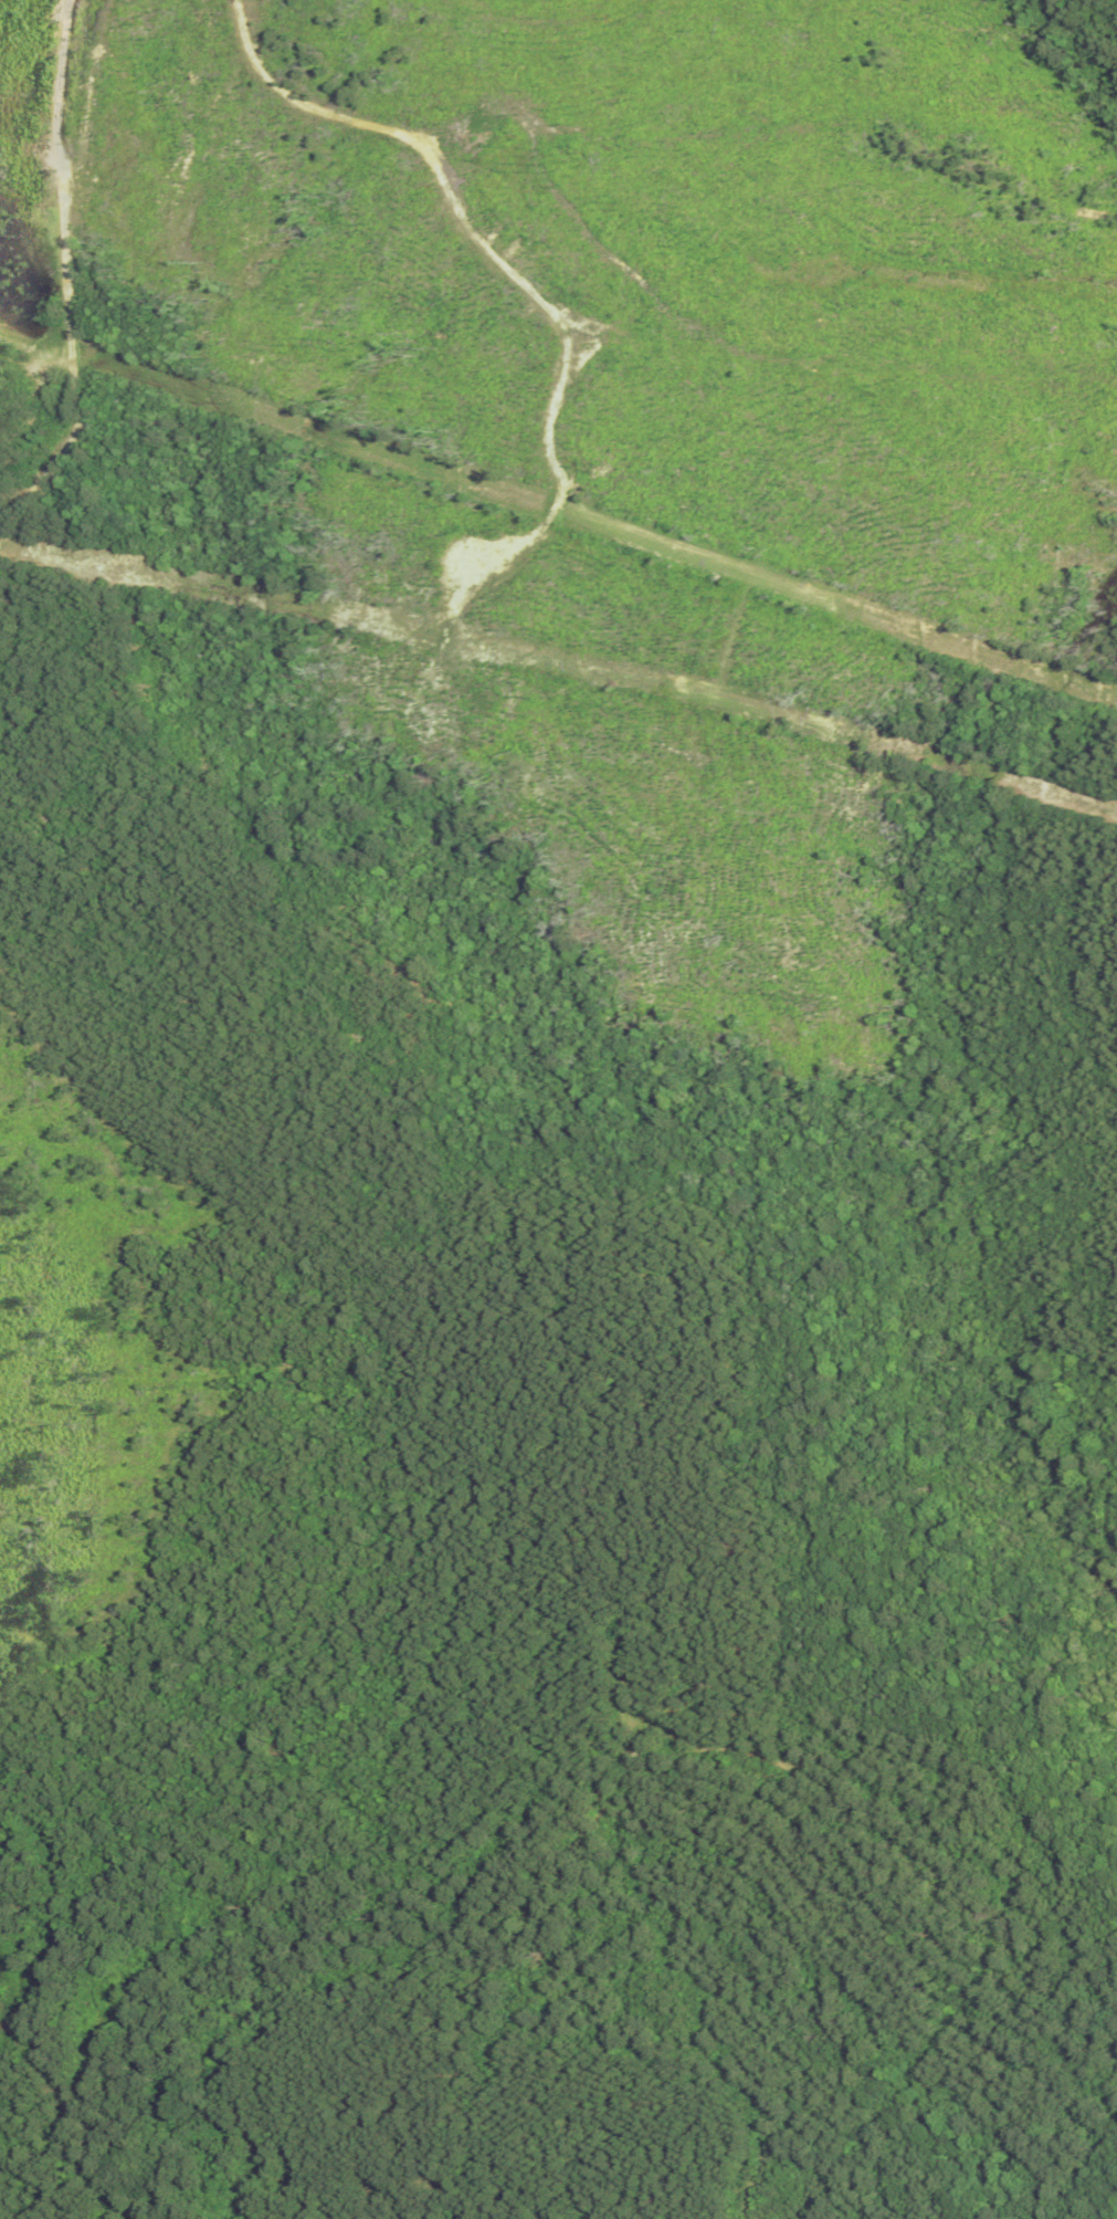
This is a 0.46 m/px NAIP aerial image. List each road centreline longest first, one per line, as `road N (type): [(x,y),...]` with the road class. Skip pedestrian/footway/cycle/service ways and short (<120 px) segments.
road 1 (track): [(0,538),(59,453),(75,406),(54,144),(62,28),(71,0)]
road 2 (track): [(145,2218),(32,2052),(0,2023)]

